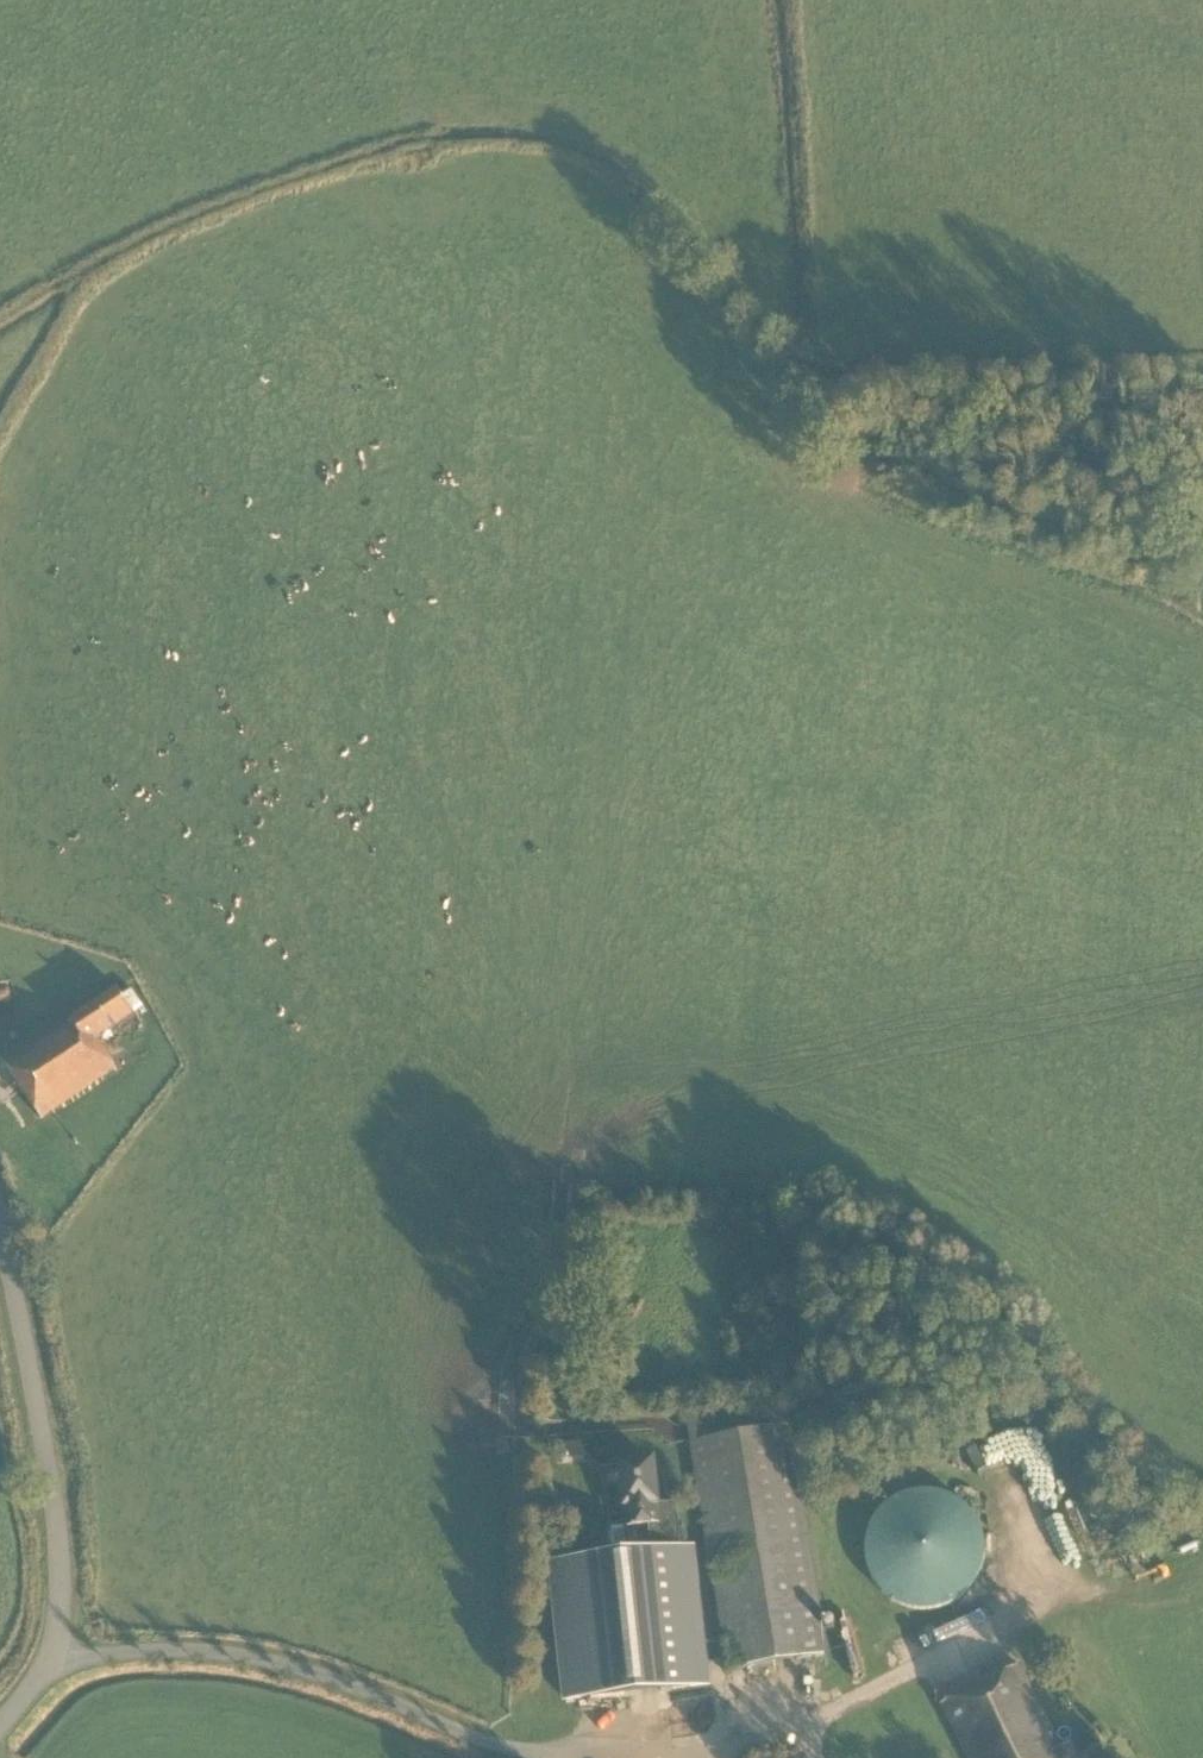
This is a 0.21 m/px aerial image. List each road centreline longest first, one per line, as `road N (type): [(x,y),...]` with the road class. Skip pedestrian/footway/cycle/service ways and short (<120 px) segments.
road 1 (unclassified): [(0,1724),(52,1654),(62,1572),(0,1226)]
road 2 (track): [(1006,1630),(805,1729)]

